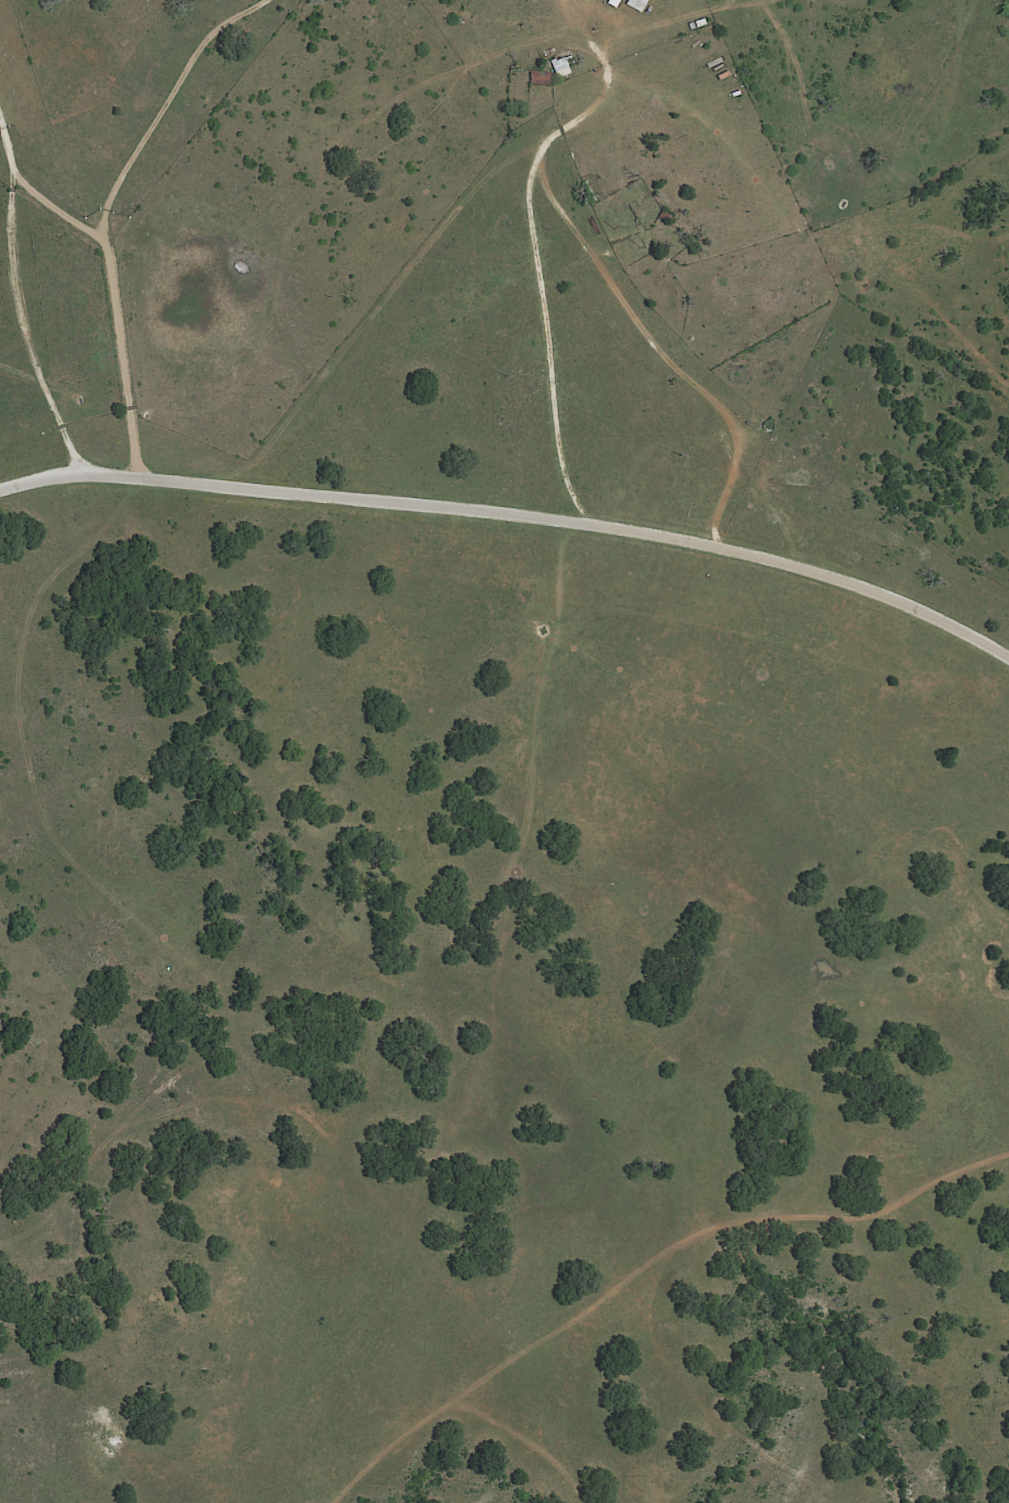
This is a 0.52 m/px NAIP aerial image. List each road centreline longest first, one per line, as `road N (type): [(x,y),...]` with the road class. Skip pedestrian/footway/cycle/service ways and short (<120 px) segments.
road 1 (residential): [(1008,657),(925,608),(854,581),(649,532),(77,467),(0,483)]
road 2 (residential): [(77,467),(20,327),(0,116)]

